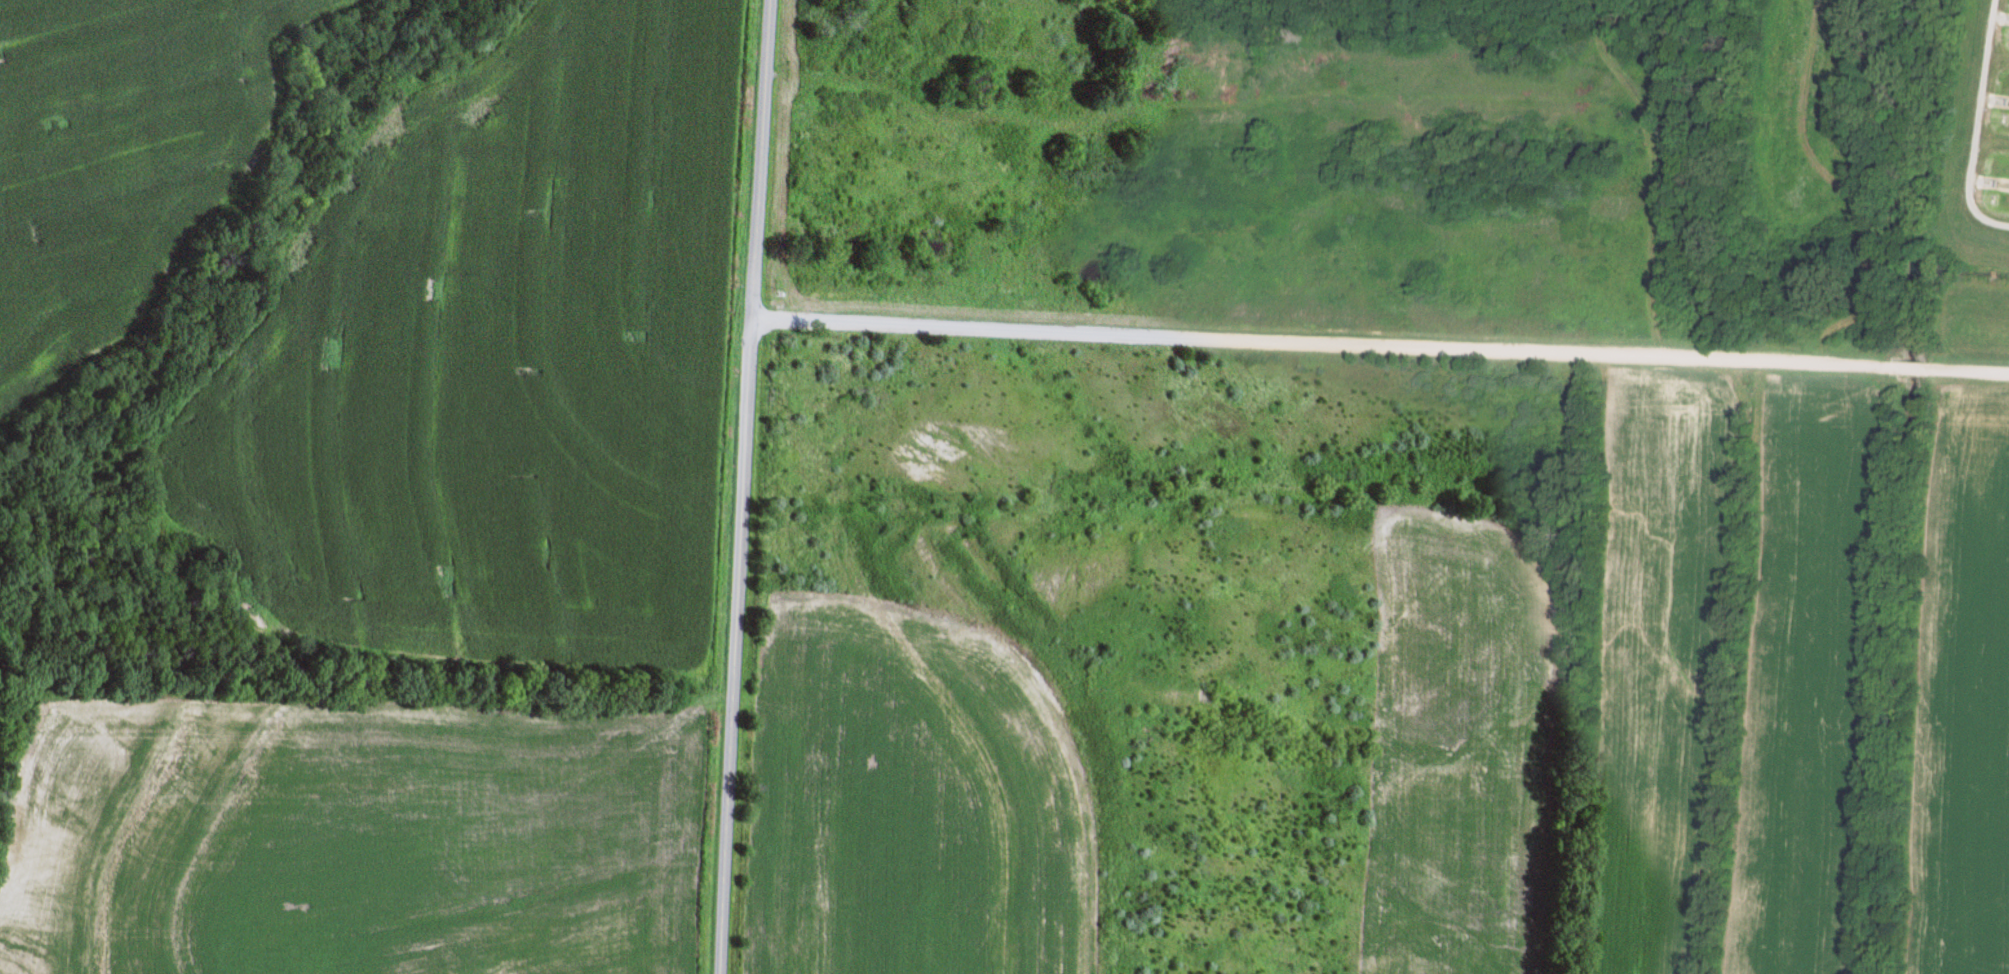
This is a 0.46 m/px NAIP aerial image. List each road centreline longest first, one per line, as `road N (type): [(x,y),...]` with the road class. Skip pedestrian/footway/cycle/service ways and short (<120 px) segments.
road 1 (residential): [(757,318),(2008,374)]
road 2 (residential): [(776,0),(724,973)]

